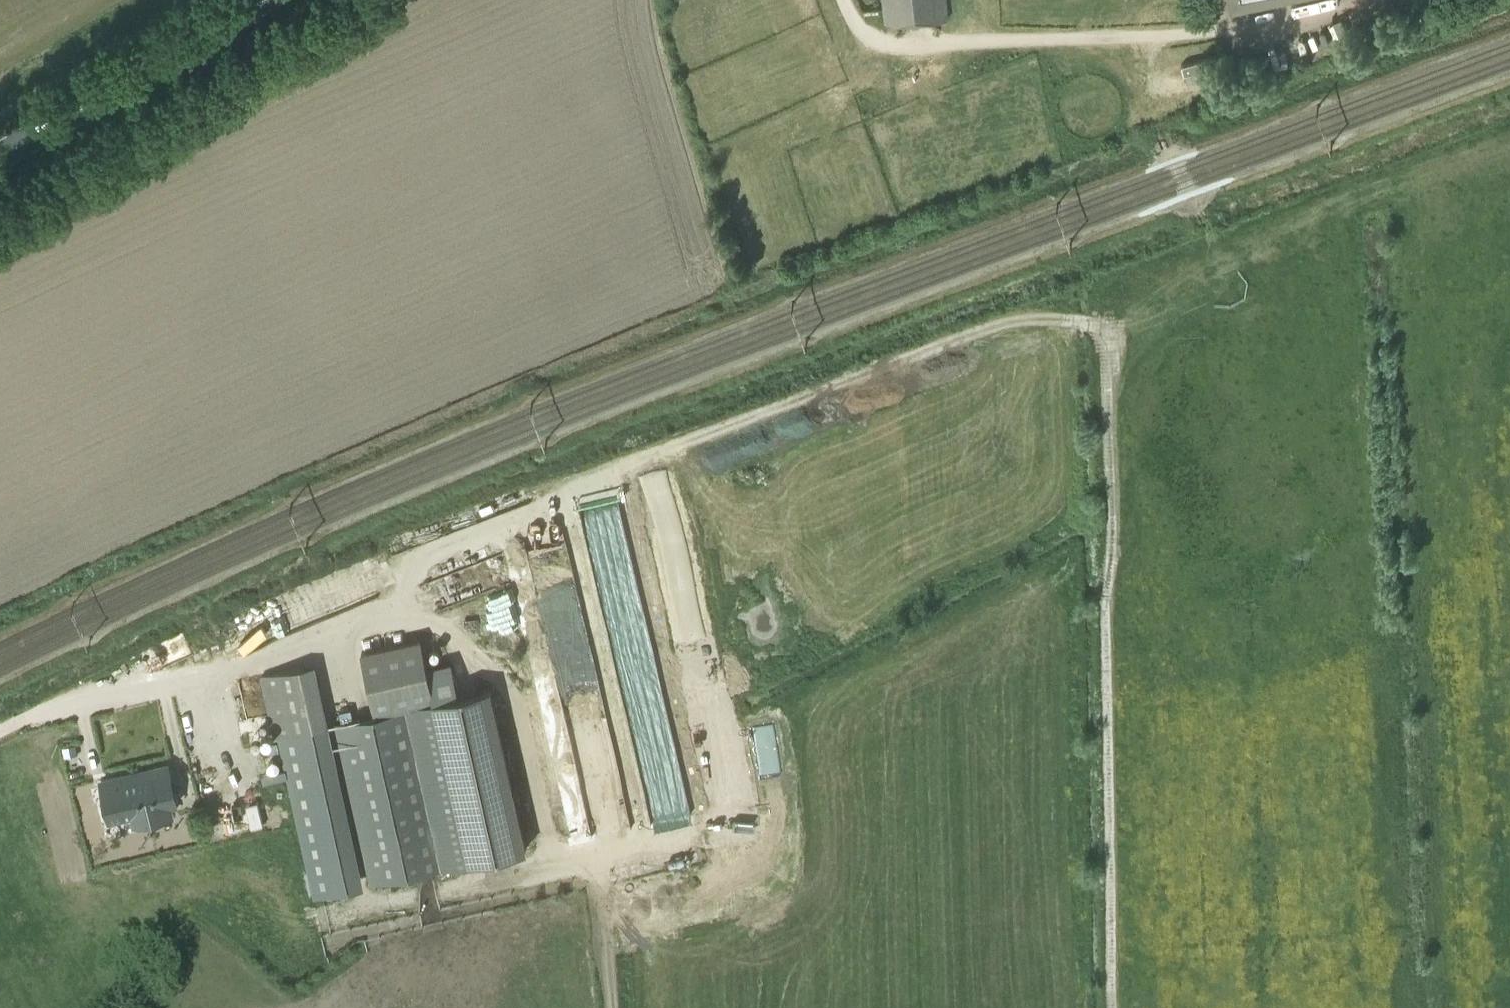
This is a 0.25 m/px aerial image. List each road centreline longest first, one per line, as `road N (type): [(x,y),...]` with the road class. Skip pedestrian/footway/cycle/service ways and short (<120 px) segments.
road 1 (track): [(603,475),(1016,318),(1096,327),(1105,343),(1113,554),(1106,598),(1113,1007)]
road 2 (secondary): [(0,156),(263,0)]
road 3 (track): [(594,855),(612,1007)]

